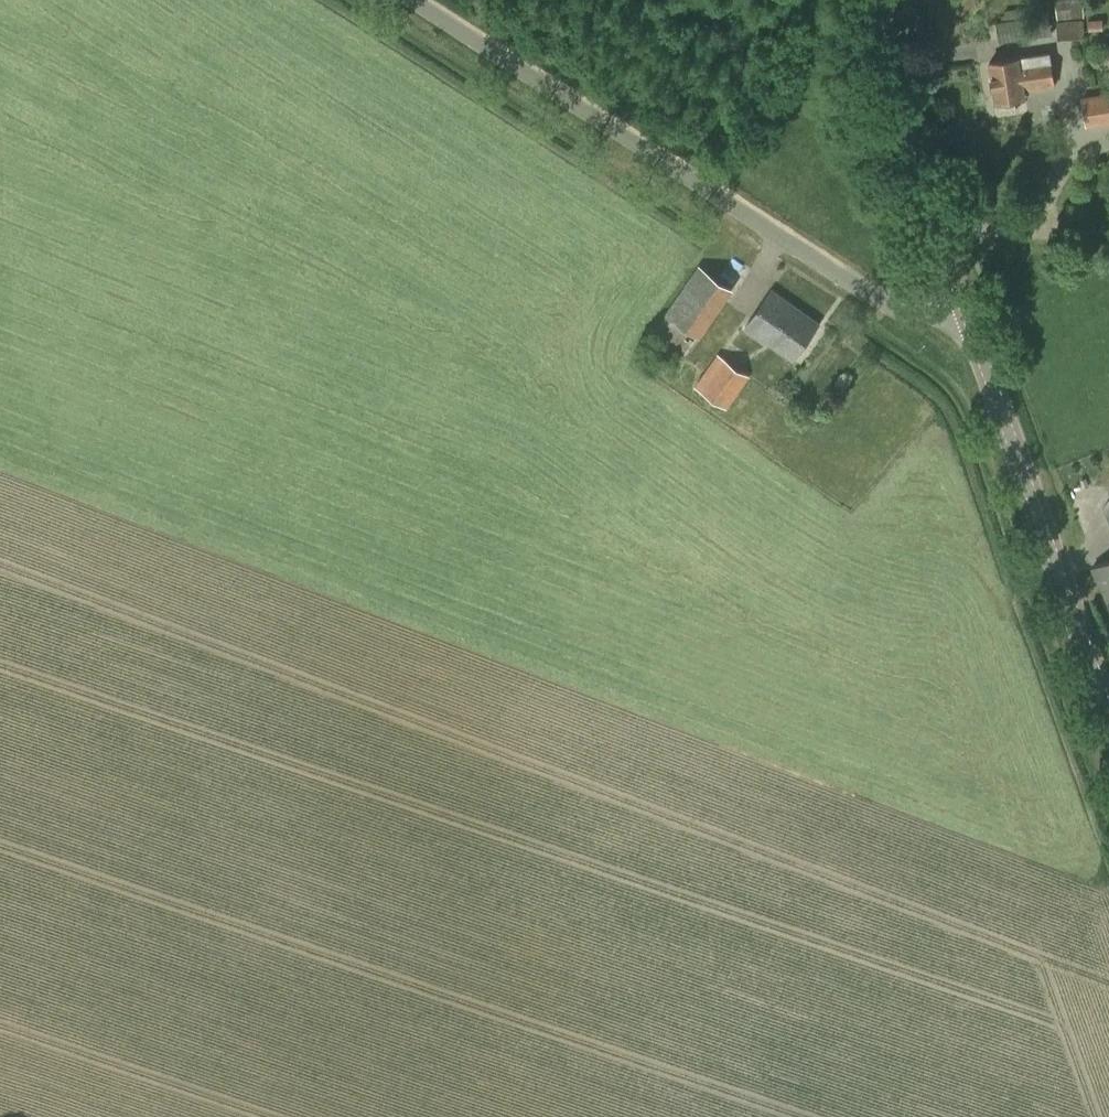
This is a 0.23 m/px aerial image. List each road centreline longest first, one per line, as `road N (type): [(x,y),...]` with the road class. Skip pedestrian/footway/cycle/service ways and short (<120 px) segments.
road 1 (unclassified): [(997,372),(409,0)]
road 2 (tertiary): [(997,372),(885,0)]
road 3 (tertiary): [(1108,700),(997,372)]

